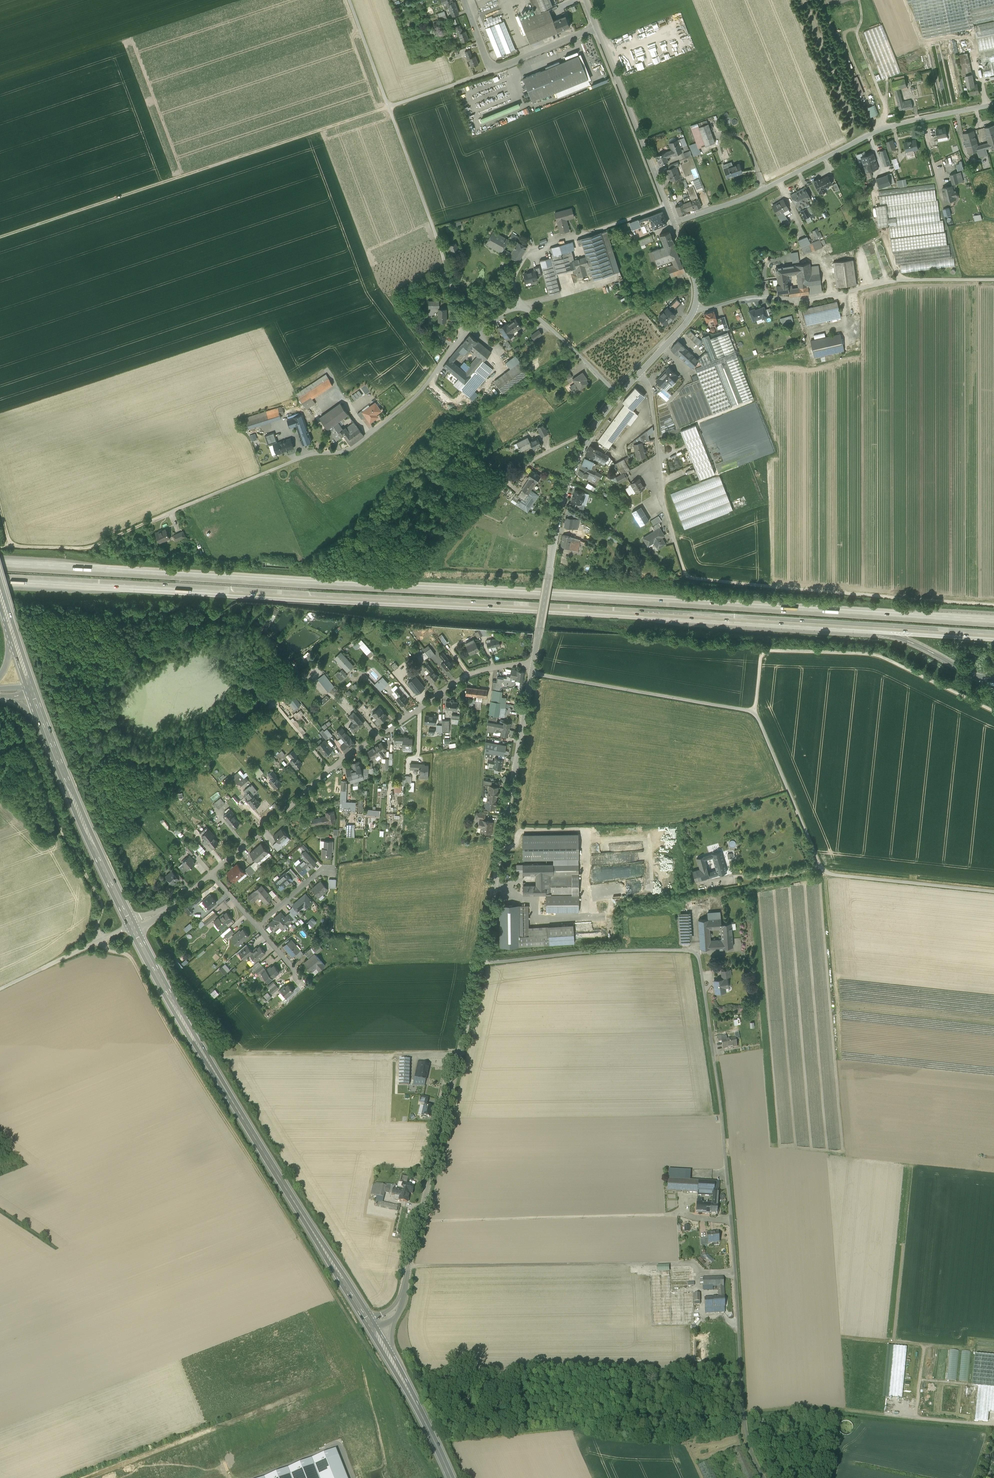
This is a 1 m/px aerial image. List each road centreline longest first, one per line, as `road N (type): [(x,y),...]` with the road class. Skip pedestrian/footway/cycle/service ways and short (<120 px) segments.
road 1 (motorway): [(993,624),(0,567)]
road 2 (motorway): [(0,579),(993,635)]
road 3 (unclassified): [(764,1477),(743,1411),(720,1101),(699,958),(691,950),(623,950),(480,963)]
road 4 (unclassified): [(993,892),(832,876),(820,868),(755,711),(531,673)]
road 5 (unclassified): [(460,336),(413,398),(352,448),(305,456),(86,549),(11,544)]
road 6 (secondary): [(372,1328),(132,923)]
road 7 (track): [(0,238),(388,107)]
road 8 (residential): [(533,664),(466,678),(329,770),(212,874)]
road 9 (tertiary): [(372,1328),(400,1305),(480,963)]
road 10 (tertiary): [(993,104),(888,125),(674,224)]
road 11 (track): [(685,577),(993,606)]
road 12 (unclassified): [(698,309),(752,297),(793,303),(897,280),(993,280)]
road 13 (tertiary): [(480,963),(531,673)]
road 14 (track): [(0,712),(19,723),(38,783),(96,894),(100,938)]
road 15 (track): [(420,1219),(672,1214)]
road 16 (unclassified): [(388,107),(448,270),(460,336)]
road 17 (tertiary): [(533,664),(562,501),(590,432)]
road 18 (track): [(409,1266),(627,1265)]
road 19 (secondary): [(132,923),(46,730)]
road 20 (residential): [(640,374),(653,396),(663,498),(685,577)]
road 21 (unclassified): [(667,206),(529,250),(512,277),(521,309)]
road 22 (residential): [(667,206),(596,28)]
road 23 (secondary): [(451,1477),(372,1328)]
road 24 (unclassified): [(132,923),(0,989)]
road 25 (track): [(329,770),(274,703),(308,673)]
road 26 (unclassified): [(620,394),(521,309)]

